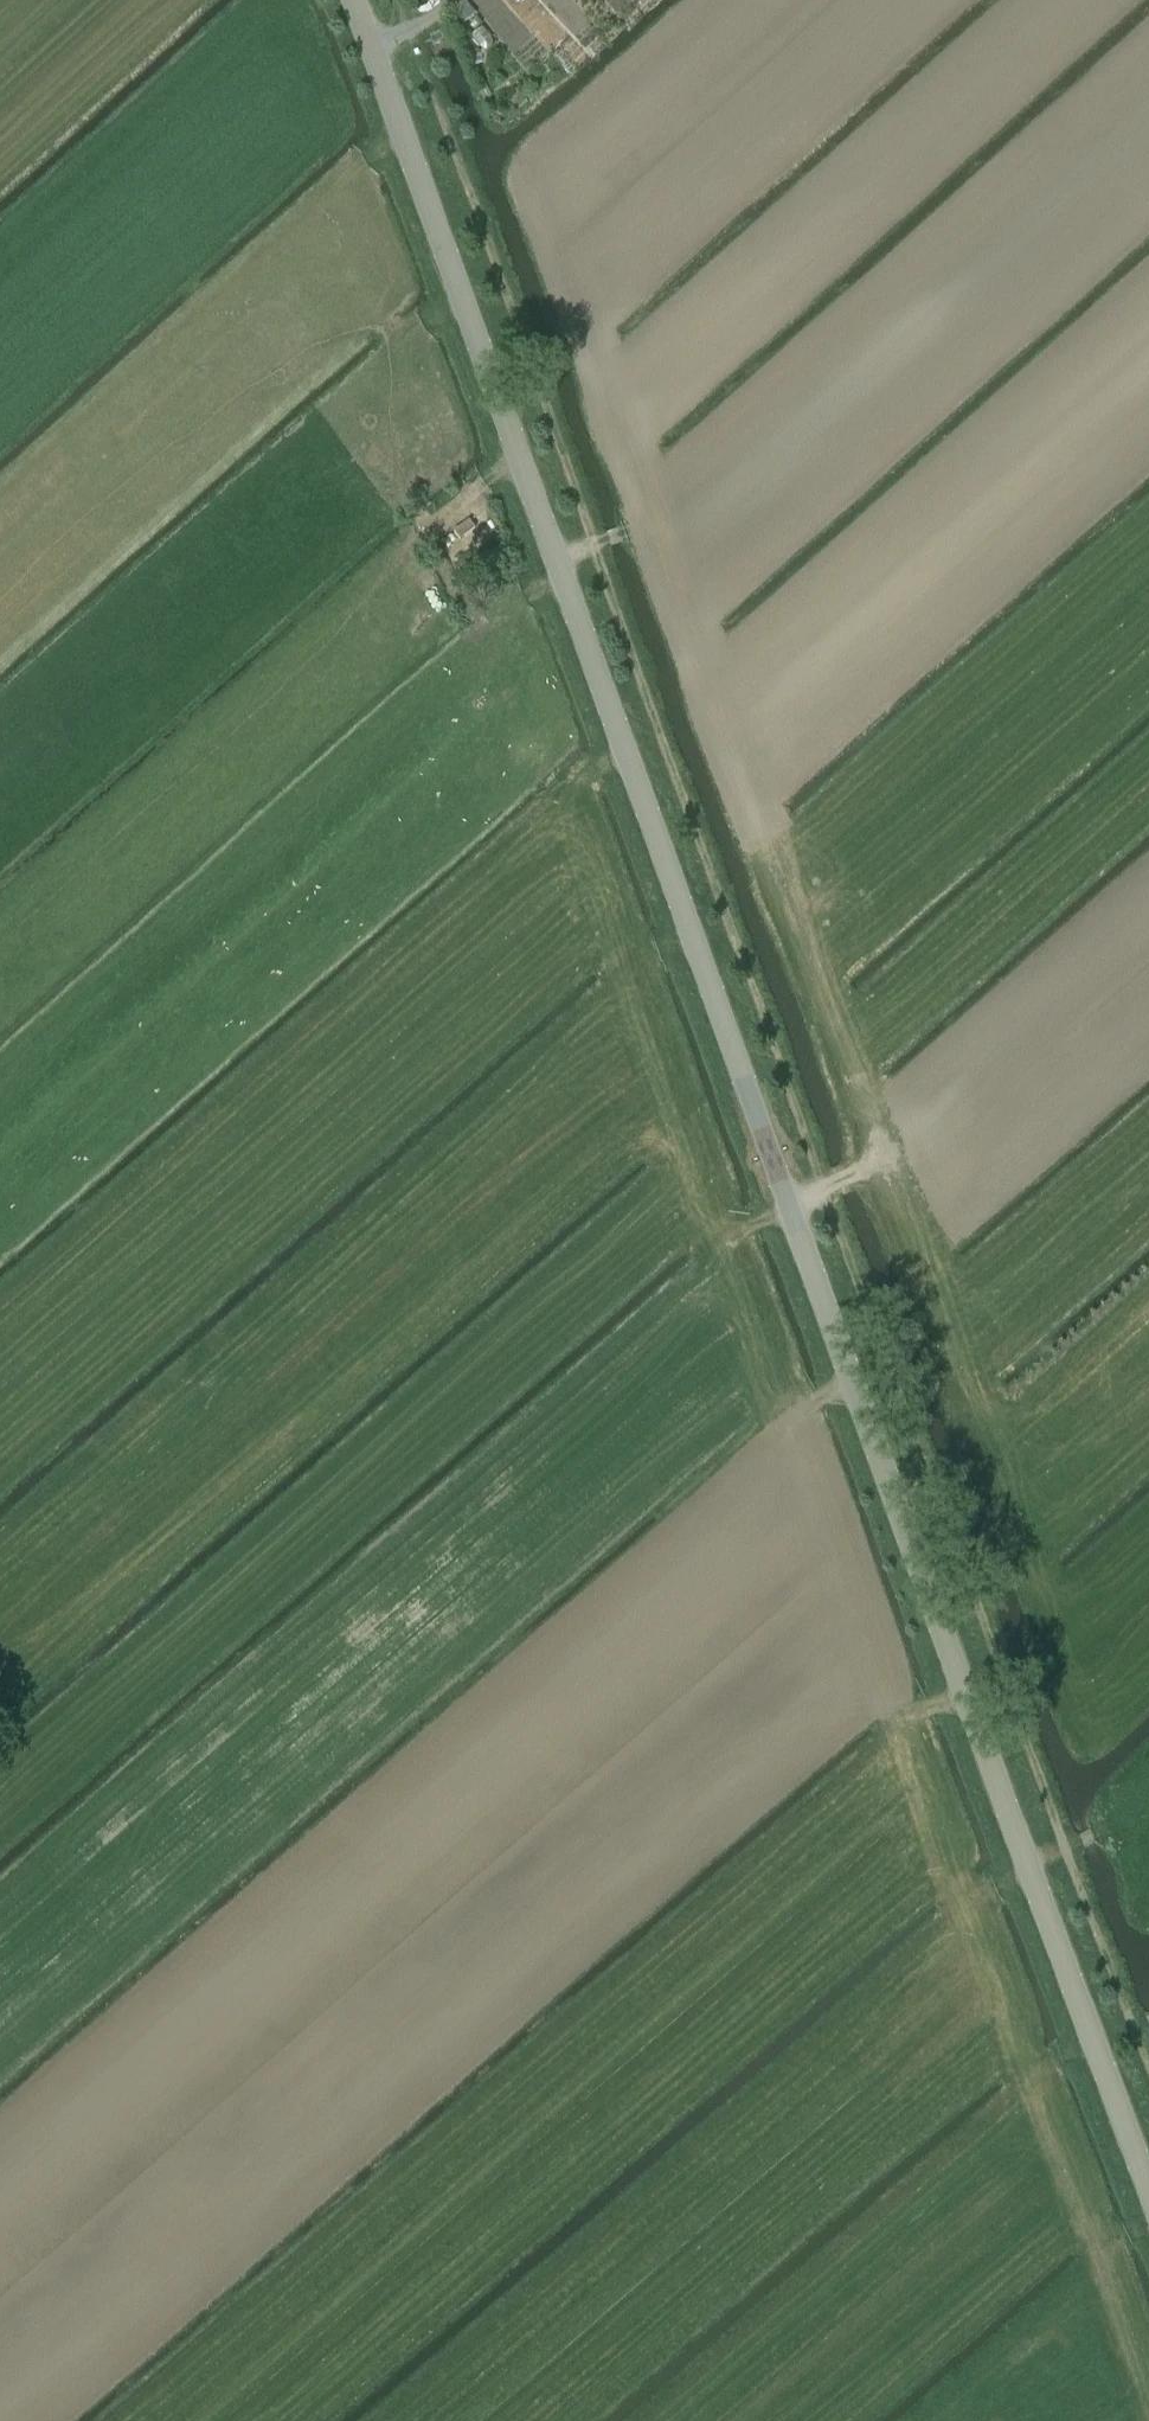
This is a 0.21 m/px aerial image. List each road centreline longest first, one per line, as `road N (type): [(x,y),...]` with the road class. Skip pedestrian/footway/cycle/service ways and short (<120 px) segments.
road 1 (tertiary): [(1148,2161),(349,0)]

